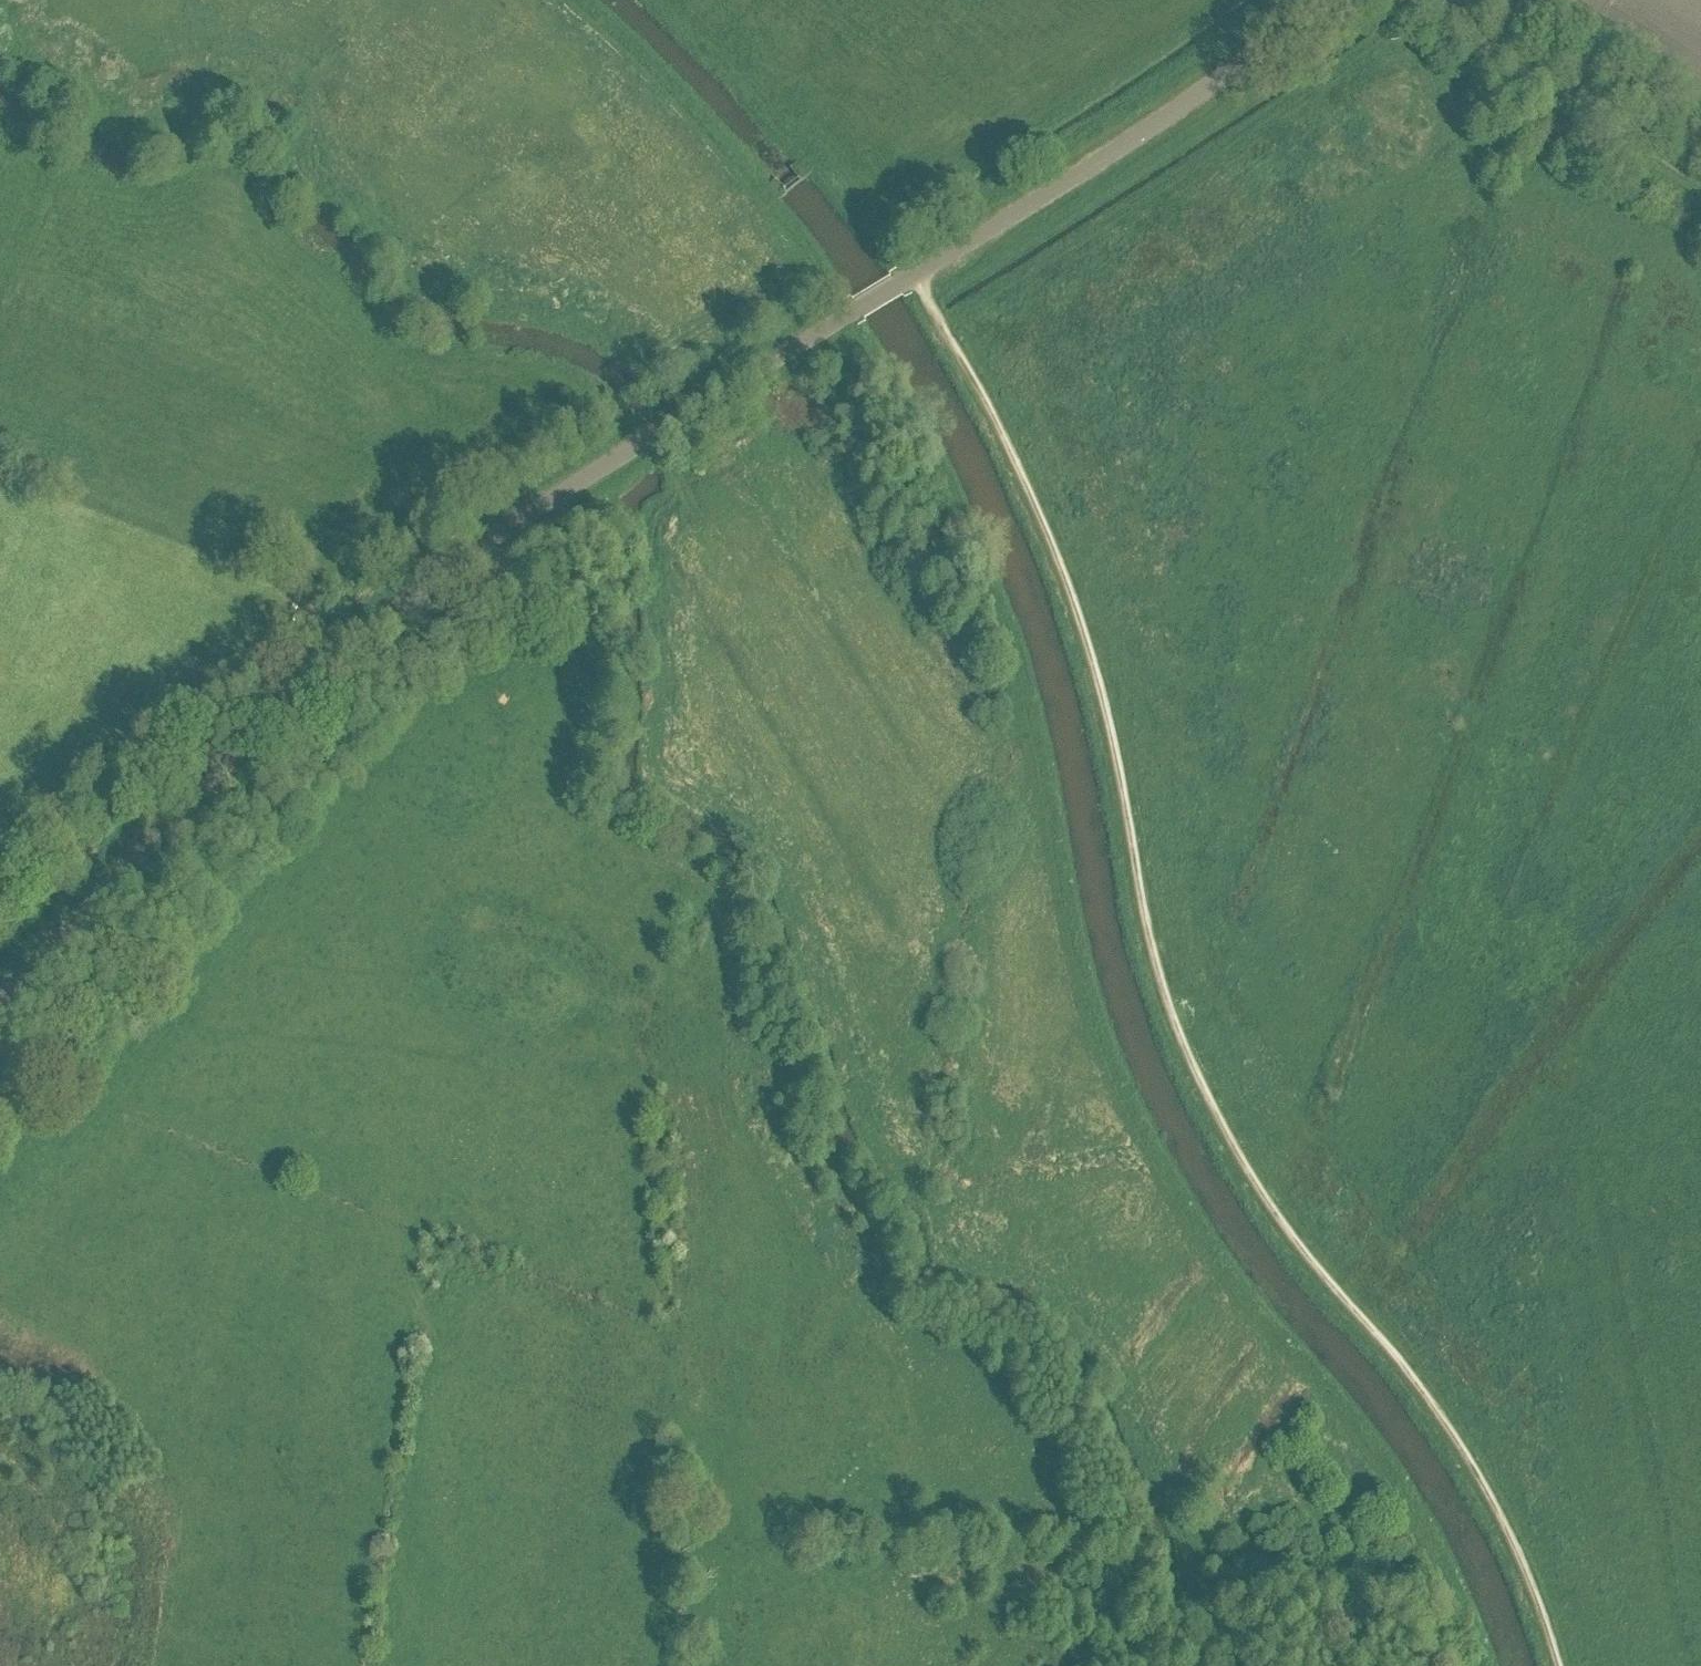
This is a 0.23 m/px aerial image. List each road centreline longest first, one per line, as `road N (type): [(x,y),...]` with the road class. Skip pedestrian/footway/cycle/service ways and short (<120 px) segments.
road 1 (unclassified): [(0,1005),(262,728),(408,602),(586,479),(1043,201),(1201,96),(1323,0)]
road 2 (track): [(840,321),(818,272),(760,197),(570,0)]
road 3 (track): [(650,0),(911,278)]
road 4 (track): [(1412,0),(1700,194)]

